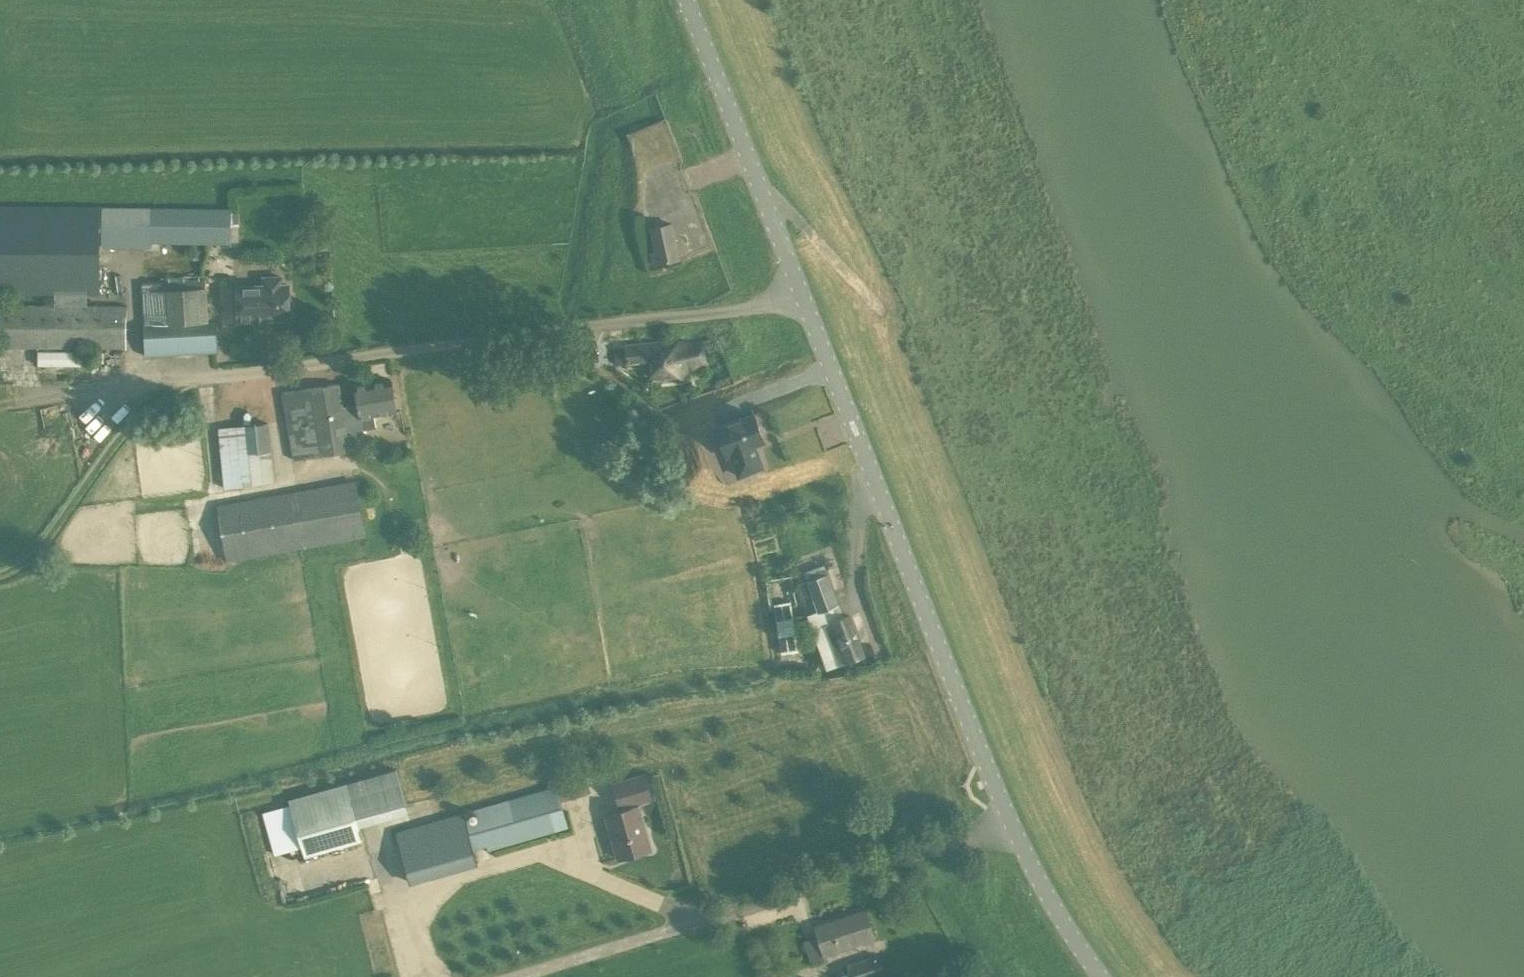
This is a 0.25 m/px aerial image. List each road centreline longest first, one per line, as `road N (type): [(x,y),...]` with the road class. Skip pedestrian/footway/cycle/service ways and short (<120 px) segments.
road 1 (tertiary): [(1098,976),(1004,825),(685,0)]
road 2 (track): [(1178,0),(1280,223),(1333,304),(1468,477),(1523,503)]
road 3 (track): [(202,377),(149,406),(25,574),(0,587)]

